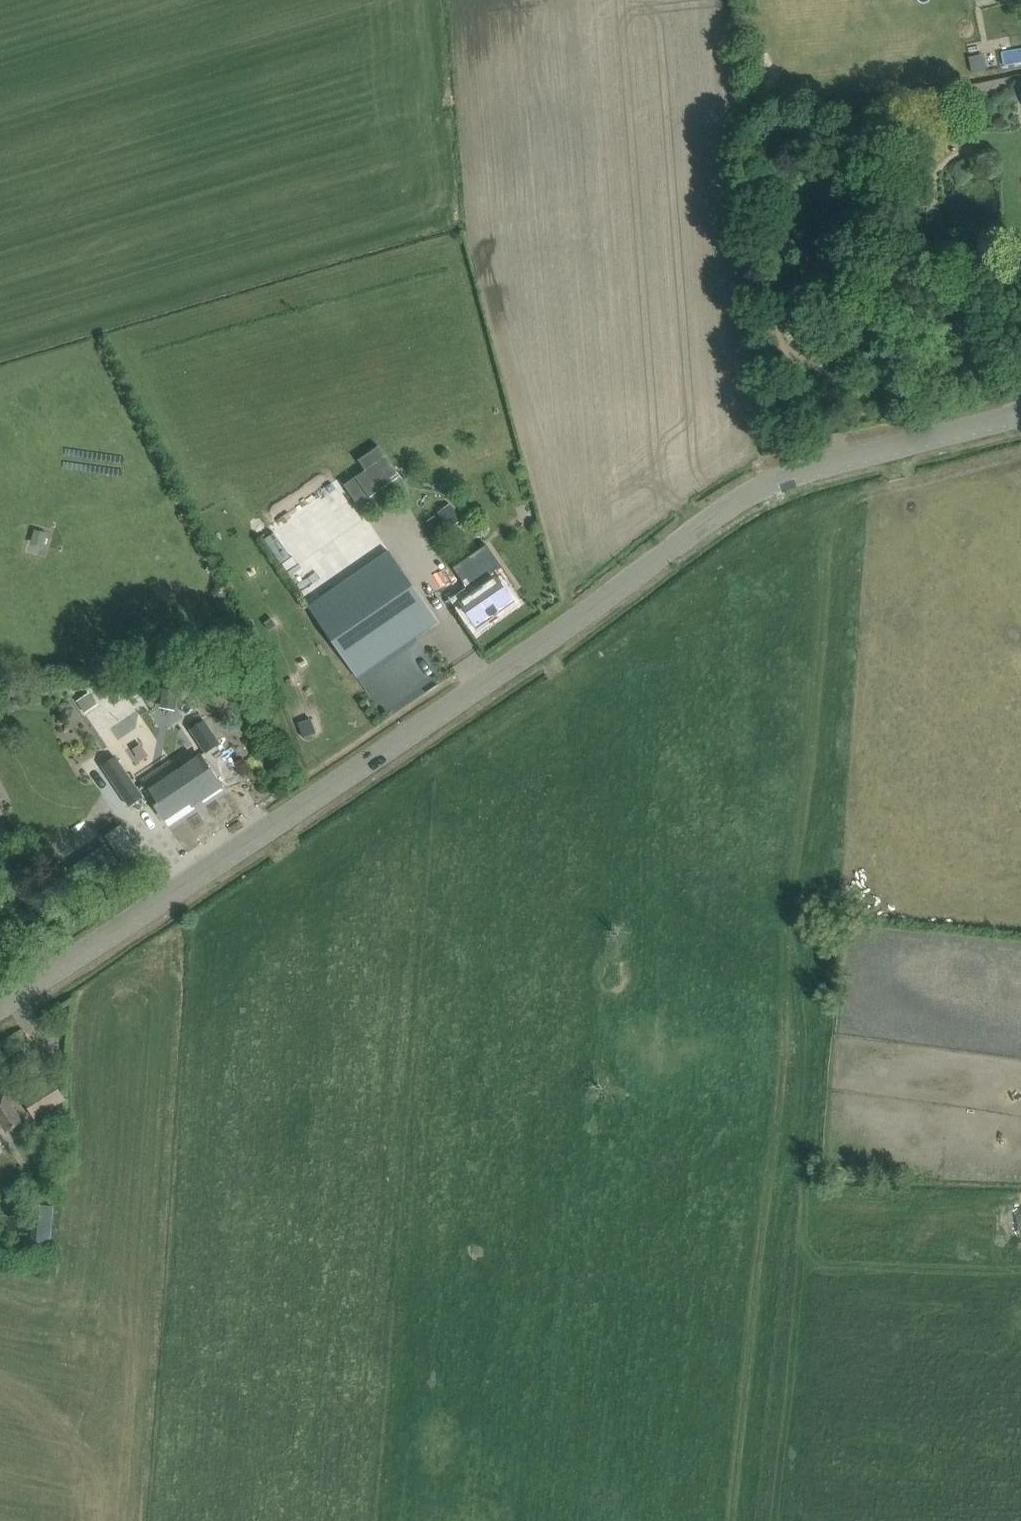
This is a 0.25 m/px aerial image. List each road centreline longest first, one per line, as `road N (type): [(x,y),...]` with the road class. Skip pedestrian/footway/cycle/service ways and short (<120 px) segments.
road 1 (tertiary): [(0,1007),(400,741),(744,497),(812,468),(1020,413)]

